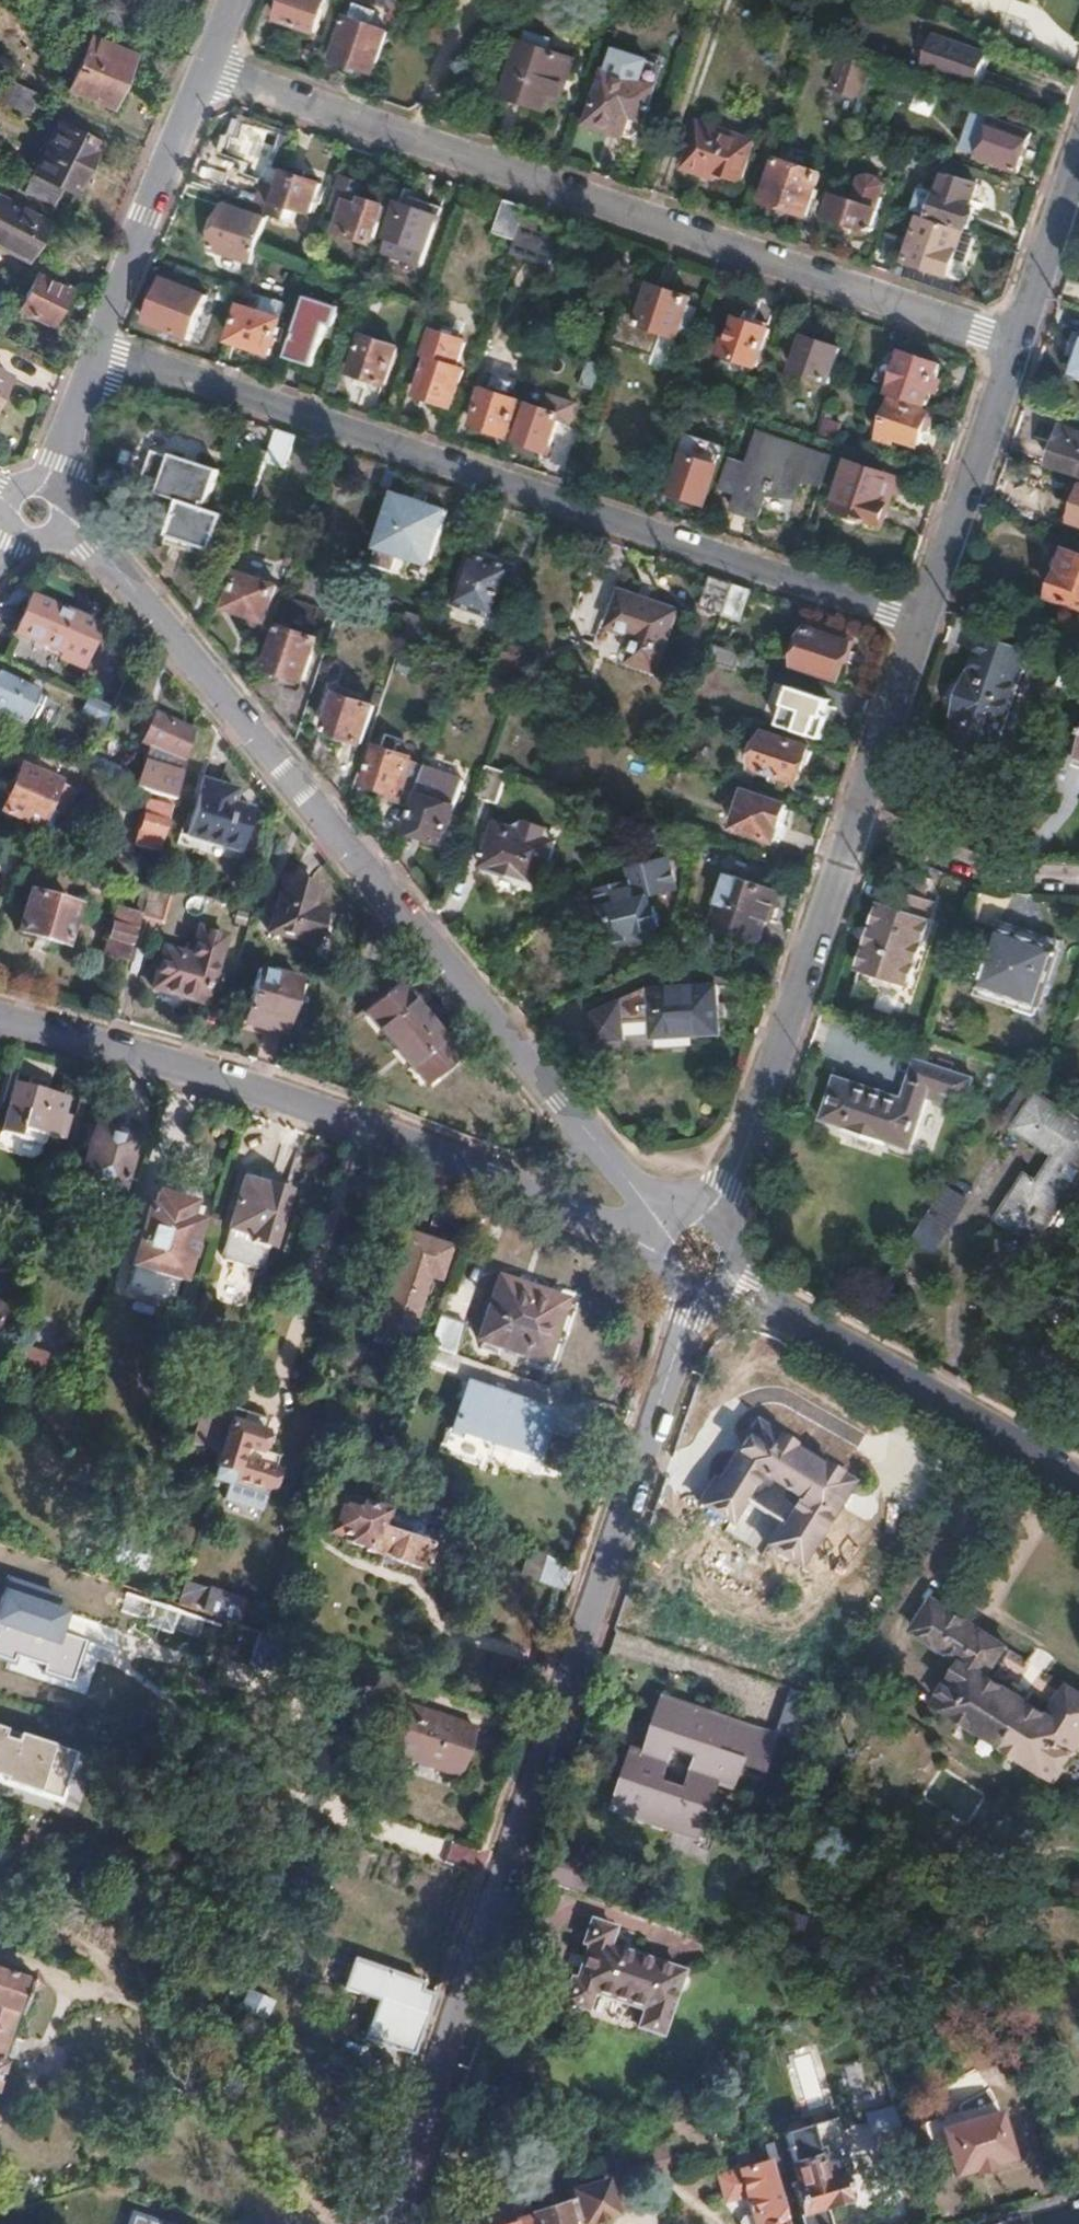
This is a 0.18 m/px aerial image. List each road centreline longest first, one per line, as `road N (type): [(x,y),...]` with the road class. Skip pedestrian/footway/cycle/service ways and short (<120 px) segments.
road 1 (residential): [(378,2223),(689,1306)]
road 2 (residential): [(922,622),(96,348)]
road 3 (residential): [(1016,342),(210,71)]
road 4 (residential): [(37,508),(92,543),(578,1118)]
road 5 (residential): [(526,1191),(314,1109),(0,1015)]
road 6 (residential): [(858,809),(721,1212)]
road 7 (residential): [(740,1285),(1078,1480)]
road 8 (residential): [(96,348),(210,71)]
road 9 (residential): [(1016,342),(922,622)]
road 10 (residential): [(858,809),(954,859),(1012,874),(1078,877)]
road 11 (residential): [(922,622),(858,809)]
road 12 (residential): [(1078,155),(1016,342)]
road 13 (residential): [(37,508),(96,348)]
road 14 (residential): [(652,1240),(526,1191)]
road 15 (residential): [(578,1118),(664,1222)]

